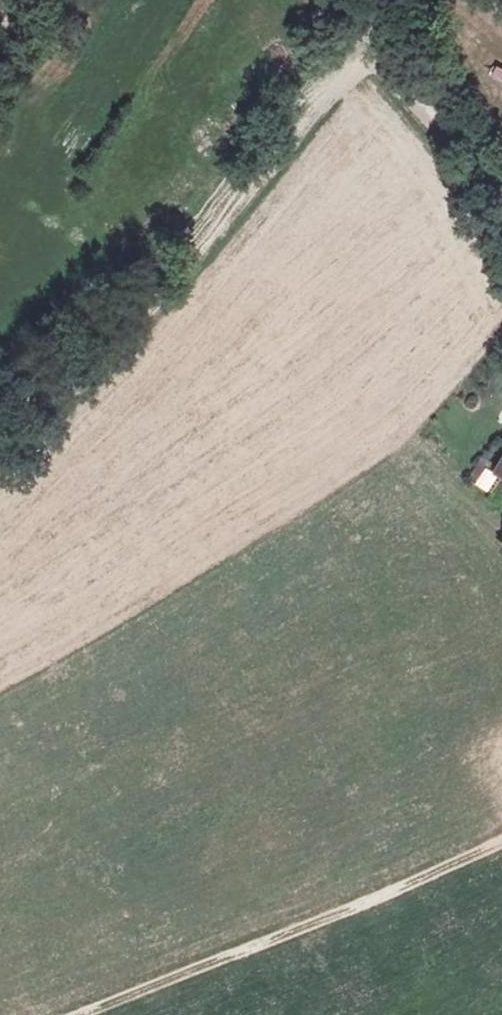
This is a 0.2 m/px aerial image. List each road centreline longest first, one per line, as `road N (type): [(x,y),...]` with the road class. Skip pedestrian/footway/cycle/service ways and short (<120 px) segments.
road 1 (track): [(501,831),(413,879),(69,1014)]
road 2 (unclassified): [(360,0),(501,208)]

